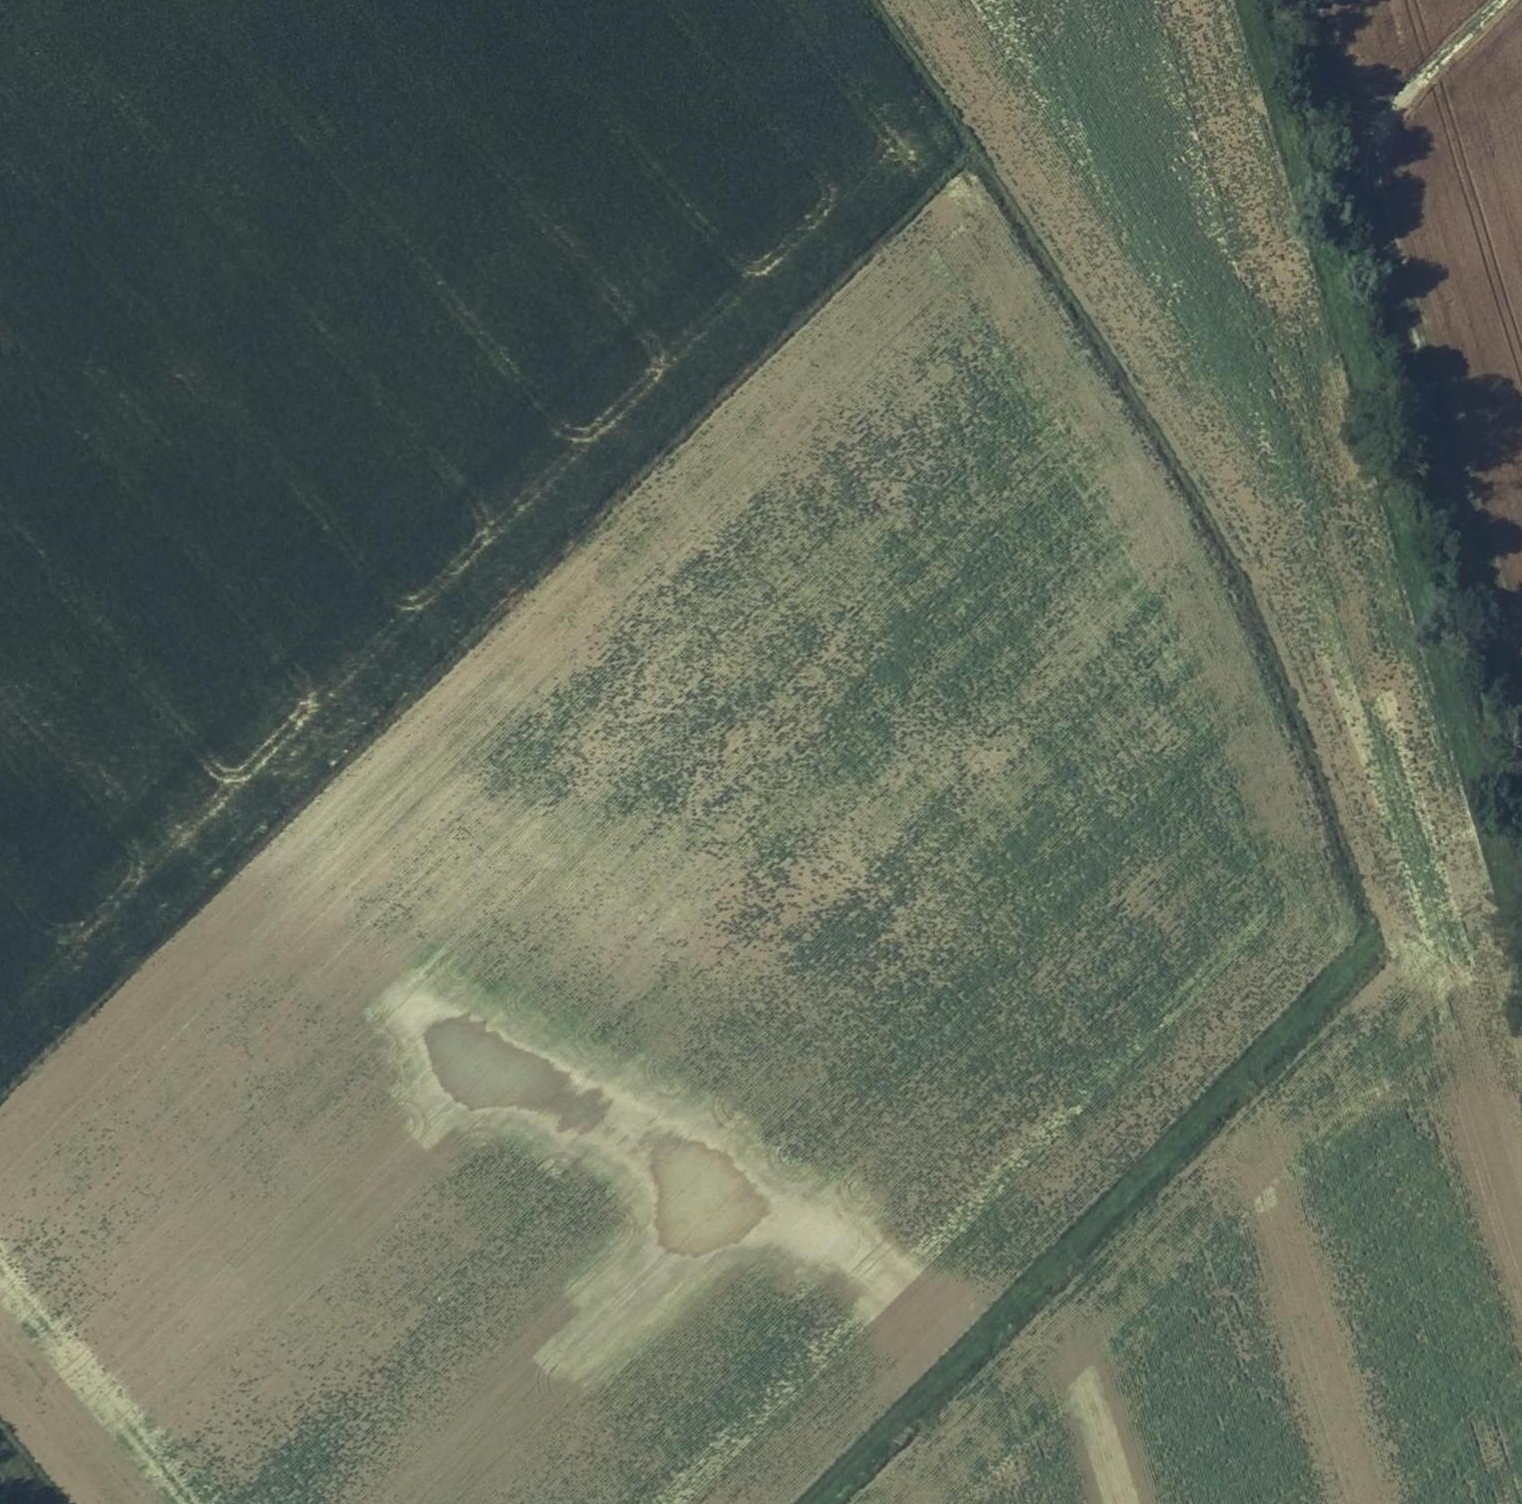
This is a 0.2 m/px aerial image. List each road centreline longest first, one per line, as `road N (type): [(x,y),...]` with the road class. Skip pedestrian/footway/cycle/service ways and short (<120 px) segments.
road 1 (track): [(1368,129),(1410,336),(1521,704)]
road 2 (track): [(1502,0),(1368,129)]
road 3 (track): [(1328,0),(1368,129)]

